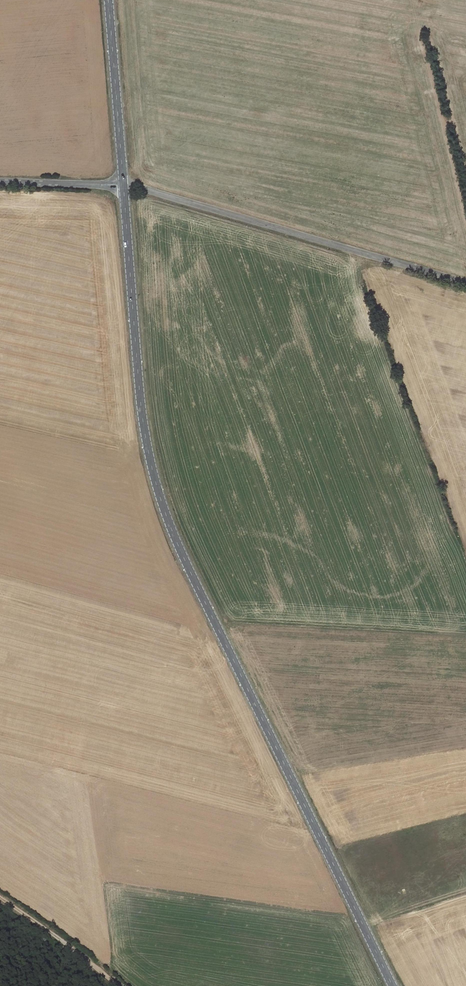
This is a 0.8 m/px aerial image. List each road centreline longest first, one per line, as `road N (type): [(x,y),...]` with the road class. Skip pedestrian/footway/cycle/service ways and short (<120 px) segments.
road 1 (secondary): [(123,185),(141,394),(163,504),(396,985)]
road 2 (unclassified): [(465,282),(123,185)]
road 3 (secondary): [(110,0),(123,185)]
road 4 (track): [(0,902),(114,985)]
road 5 (unclassified): [(0,181),(123,185)]

